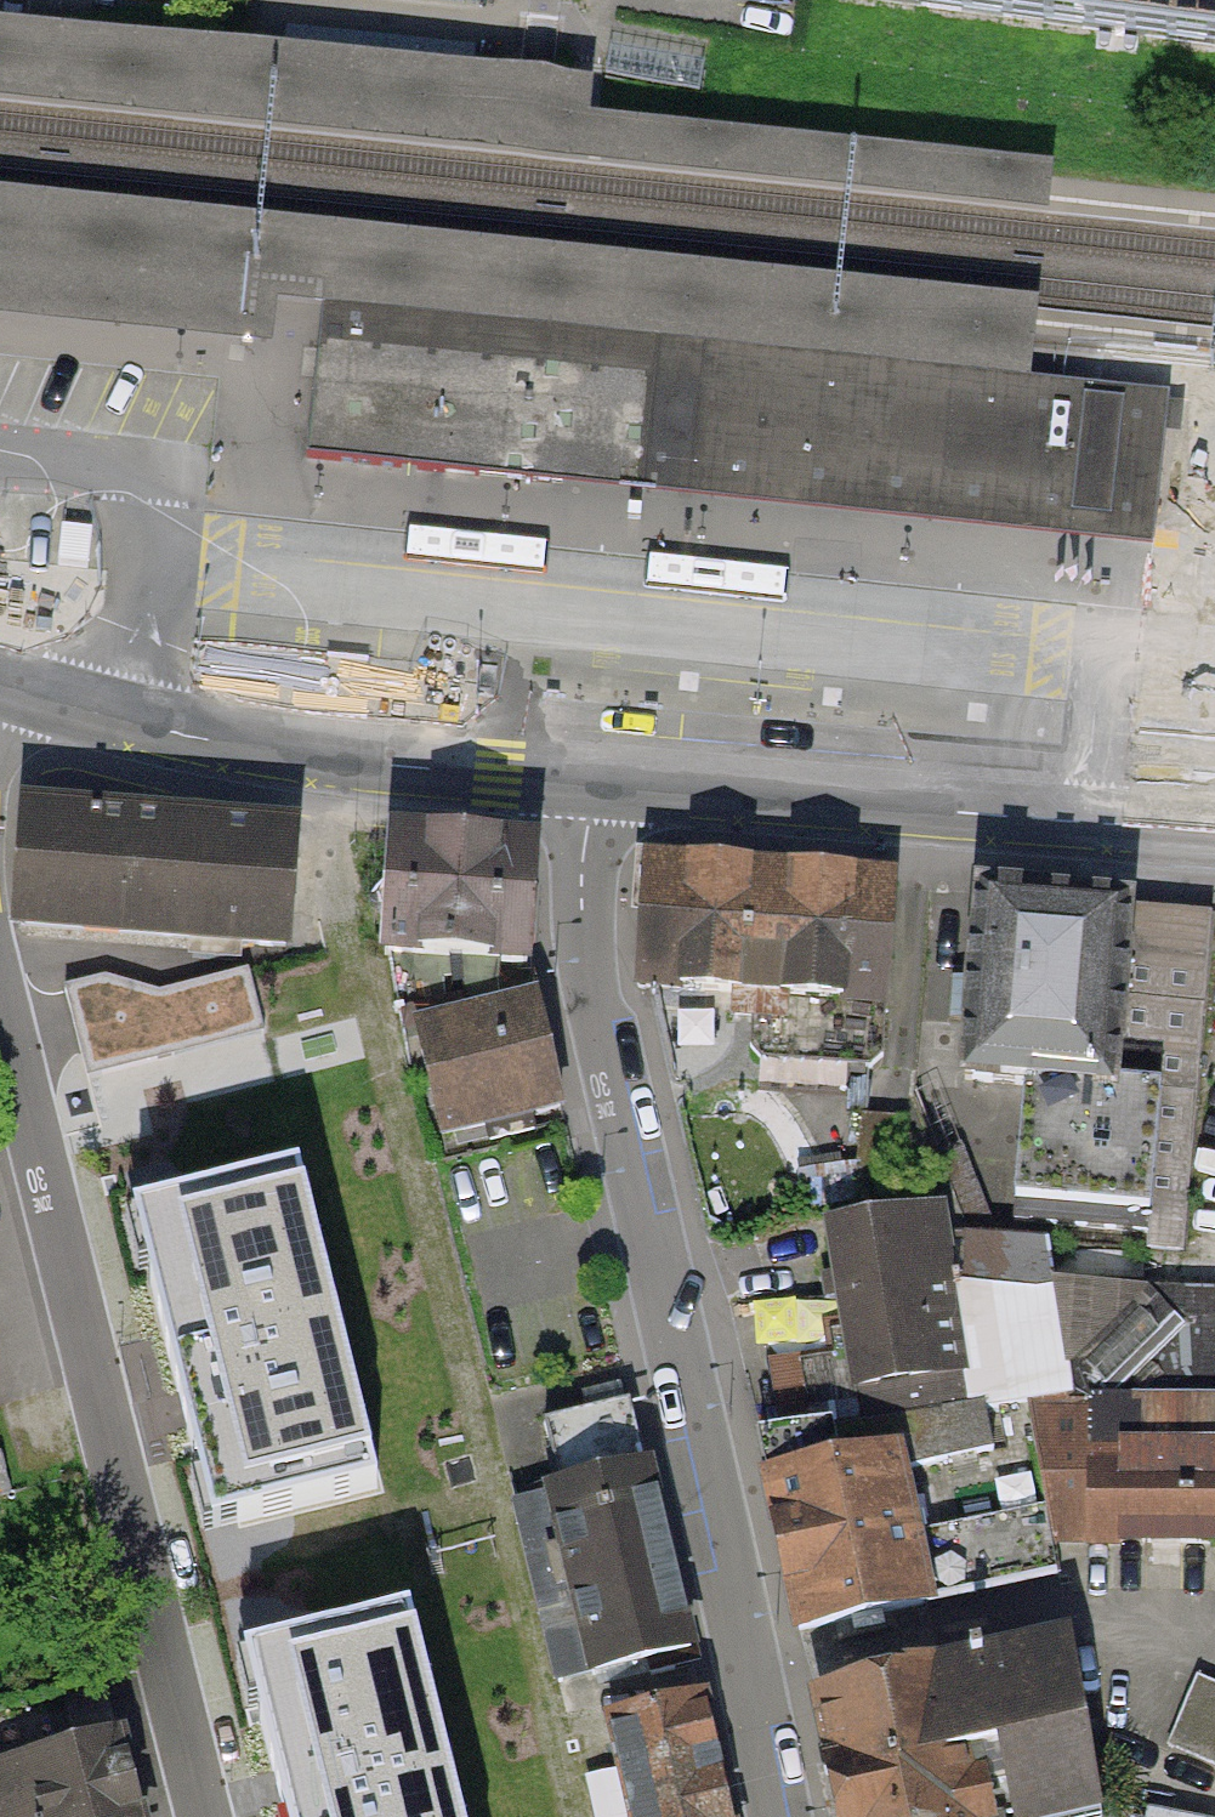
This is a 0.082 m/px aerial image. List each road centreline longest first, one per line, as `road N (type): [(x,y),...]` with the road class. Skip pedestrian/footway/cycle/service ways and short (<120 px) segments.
road 1 (residential): [(780,1816),(756,1665),(586,966),(581,876),(594,781)]
road 2 (residential): [(0,991),(206,1816)]
road 3 (track): [(381,1046),(568,1816)]
road 4 (tertiary): [(1214,831),(594,781)]
road 5 (tertiary): [(594,781),(305,756),(0,682)]

